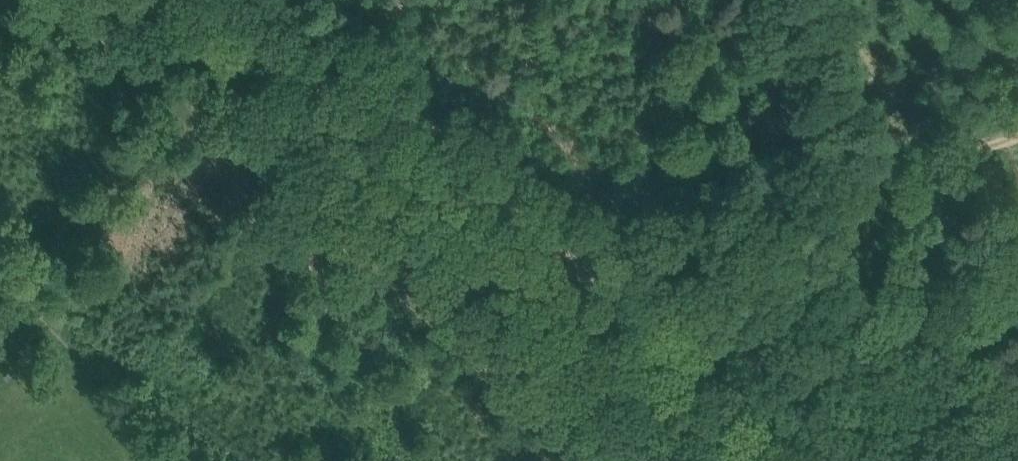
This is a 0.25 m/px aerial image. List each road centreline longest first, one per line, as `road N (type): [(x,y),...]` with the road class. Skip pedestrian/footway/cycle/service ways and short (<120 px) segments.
road 1 (track): [(272,0),(792,460)]
road 2 (track): [(572,269),(1017,133)]

